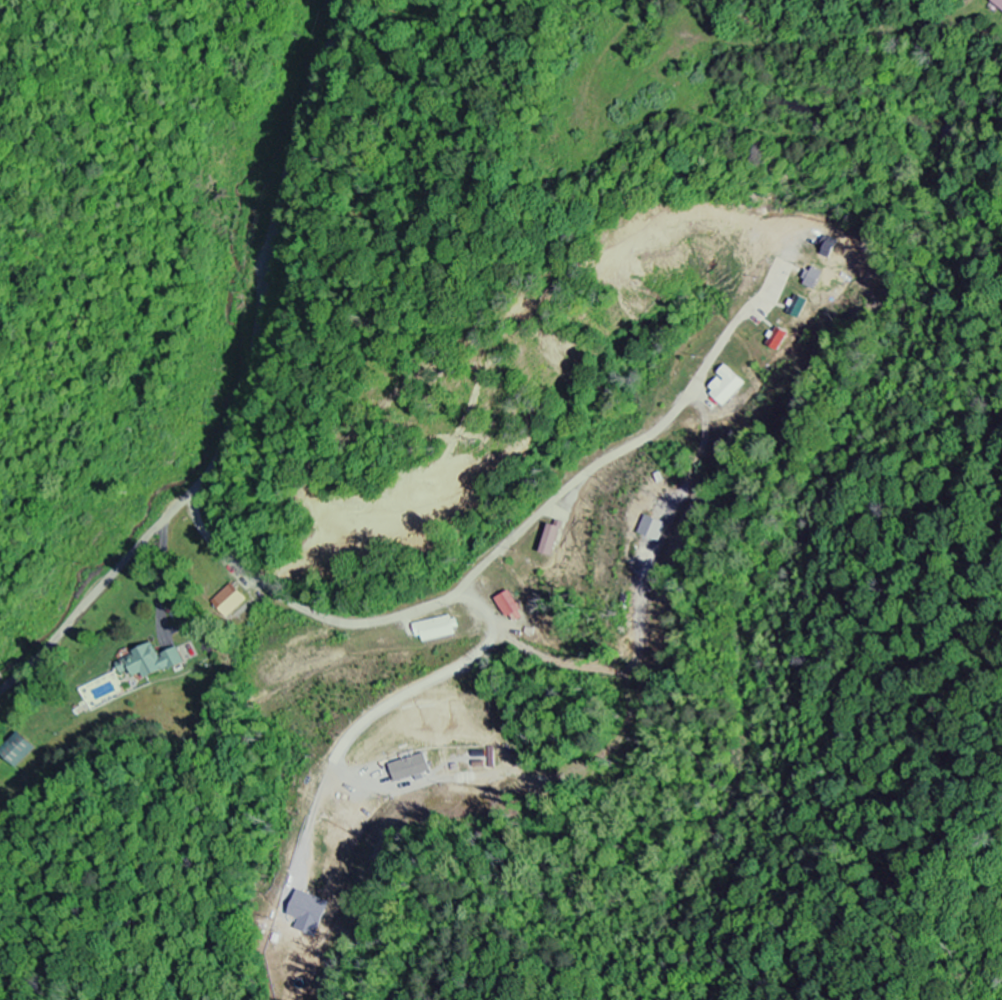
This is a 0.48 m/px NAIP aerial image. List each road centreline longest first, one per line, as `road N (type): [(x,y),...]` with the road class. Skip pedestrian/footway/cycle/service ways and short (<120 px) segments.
road 1 (residential): [(0,691),(218,455),(250,364),(296,132),(343,0)]

